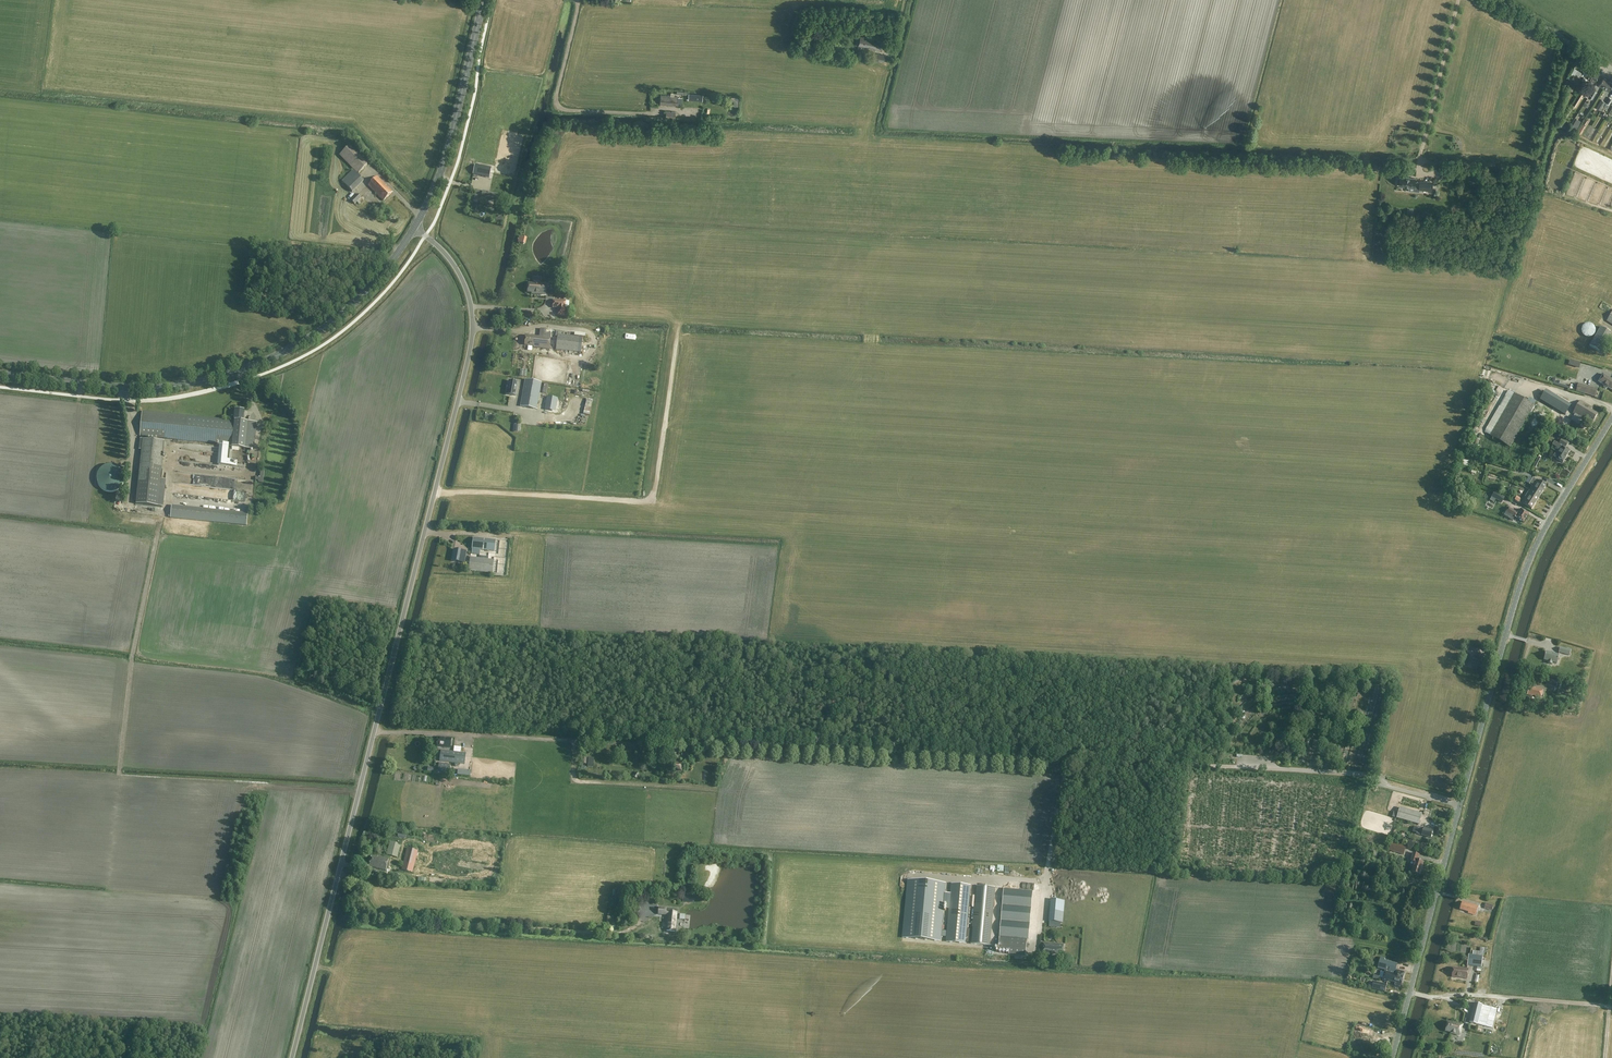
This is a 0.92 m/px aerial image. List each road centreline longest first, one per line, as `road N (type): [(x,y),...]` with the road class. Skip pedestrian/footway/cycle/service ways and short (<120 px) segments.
road 1 (unclassified): [(292,1057),(472,350),(471,307),(459,273),(413,228)]
road 2 (track): [(374,732),(1066,769)]
road 3 (primary): [(0,374),(131,388),(229,373),(333,319),(386,271),(413,228)]
road 4 (tertiary): [(1459,806),(1525,573),(1611,417)]
road 5 (track): [(436,492),(650,501),(677,329)]
road 6 (track): [(339,873),(356,885),(368,910),(394,921),(606,934),(645,918)]
road 7 (tertiary): [(1391,1057),(1459,806)]
road 8 (track): [(158,530),(119,775)]
road 9 (primary): [(413,228),(444,166),(483,0)]
road 10 (unclassified): [(1459,806),(1365,774),(1236,766)]
road 11 (track): [(1611,1006),(1428,997)]
road 12 (track): [(1236,766),(1083,757),(1066,769)]
road 13 (unclassified): [(1611,68),(1500,0)]

